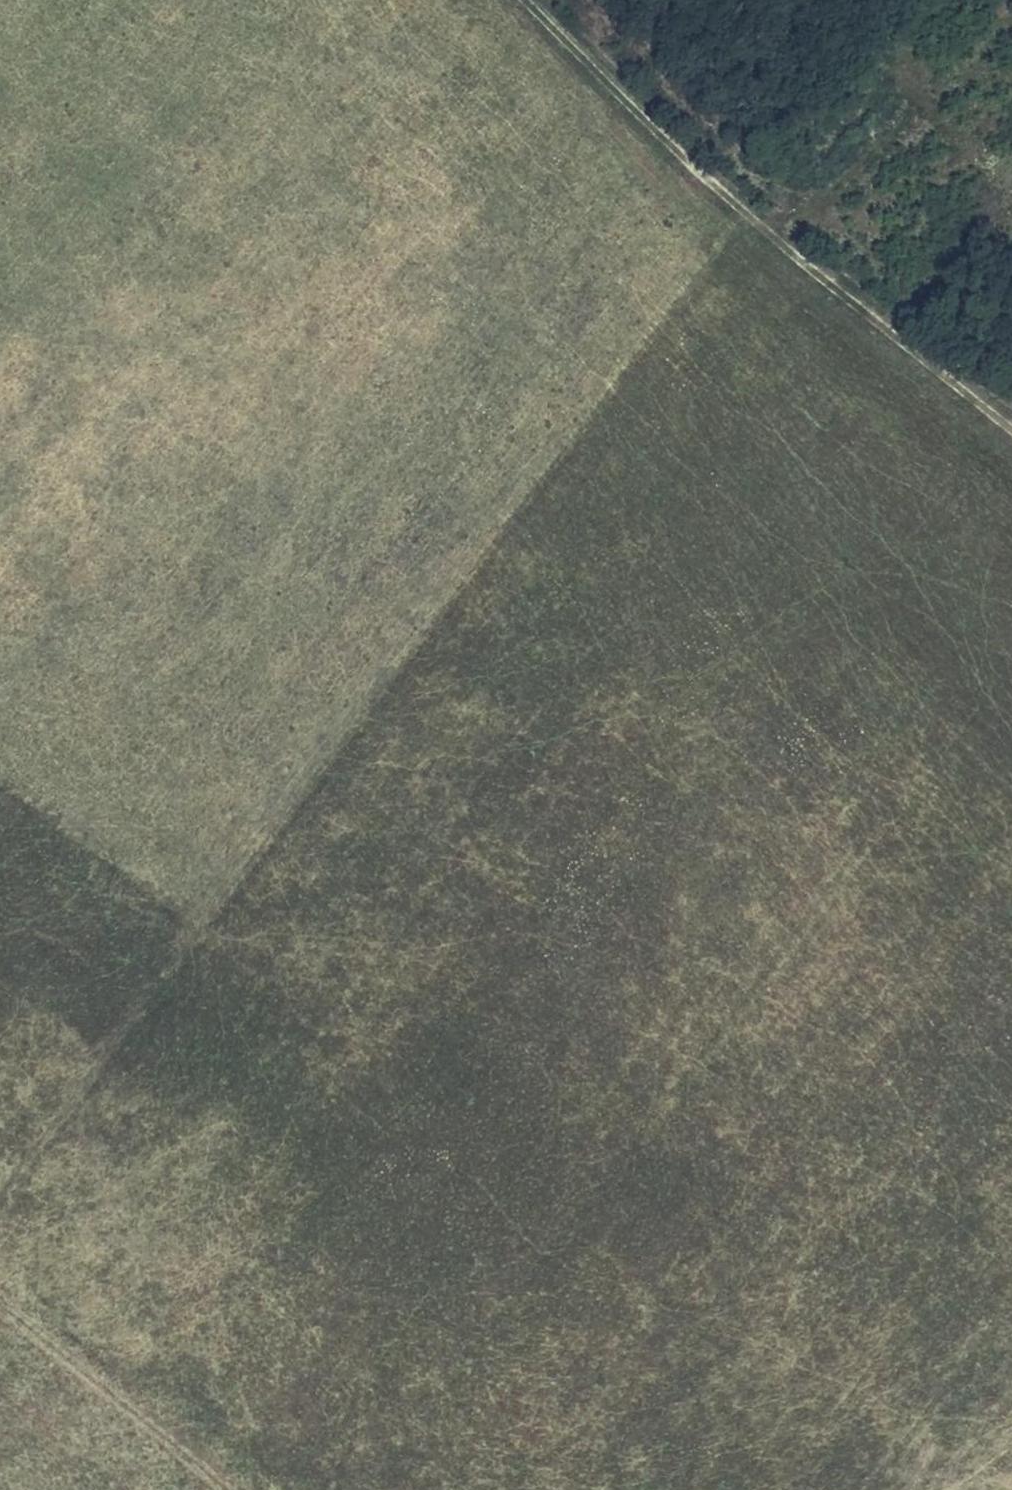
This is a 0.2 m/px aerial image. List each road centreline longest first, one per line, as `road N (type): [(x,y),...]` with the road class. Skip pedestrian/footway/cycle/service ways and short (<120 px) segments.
road 1 (track): [(1011,432),(840,293),(540,0)]
road 2 (track): [(0,1312),(232,1489)]

